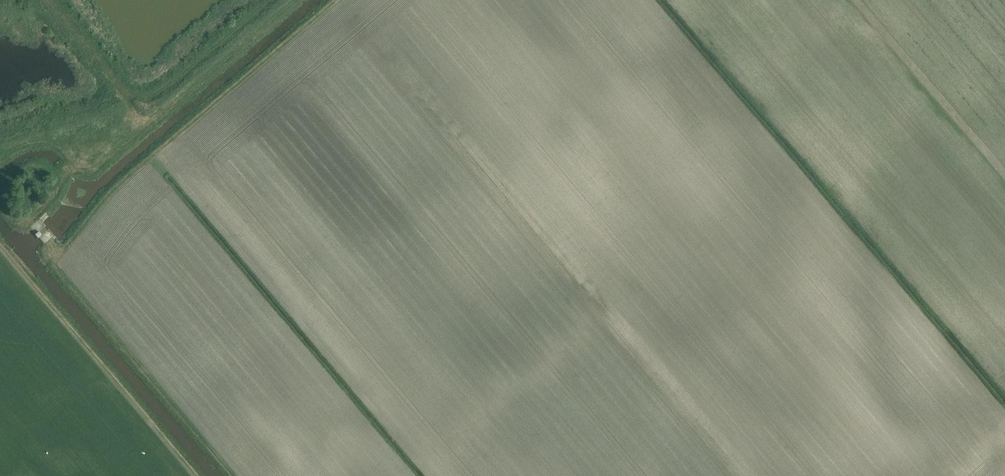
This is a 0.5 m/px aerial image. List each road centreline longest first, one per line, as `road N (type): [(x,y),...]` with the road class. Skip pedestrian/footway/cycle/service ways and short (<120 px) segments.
road 1 (track): [(856,0),(1004,175)]

